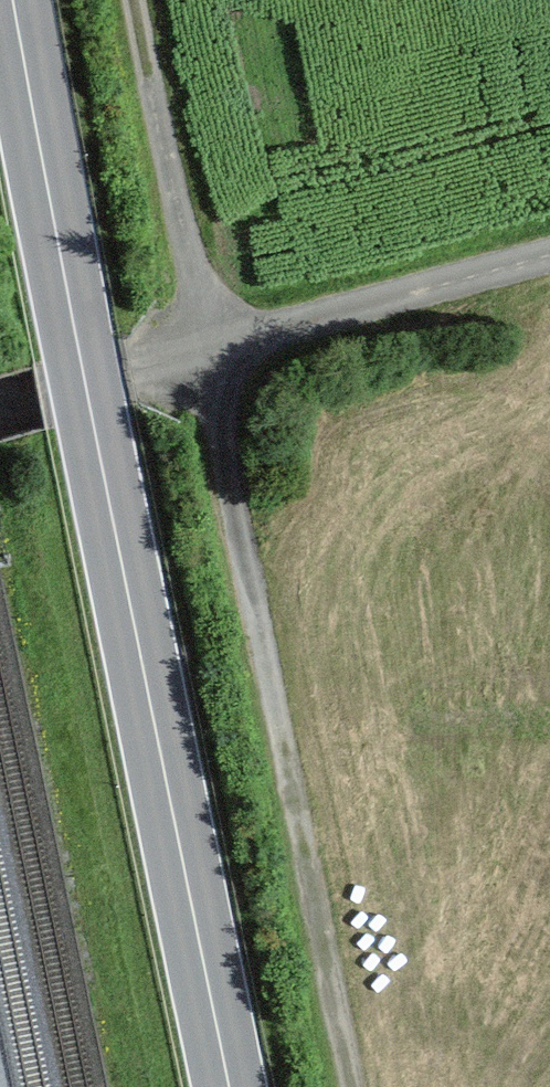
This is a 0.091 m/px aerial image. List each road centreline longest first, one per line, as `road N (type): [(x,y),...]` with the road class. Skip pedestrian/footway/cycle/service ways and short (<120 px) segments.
road 1 (track): [(349,1086),(136,0)]
road 2 (tertiary): [(229,1086),(71,311),(17,0)]
road 3 (unclassified): [(549,255),(0,408)]

